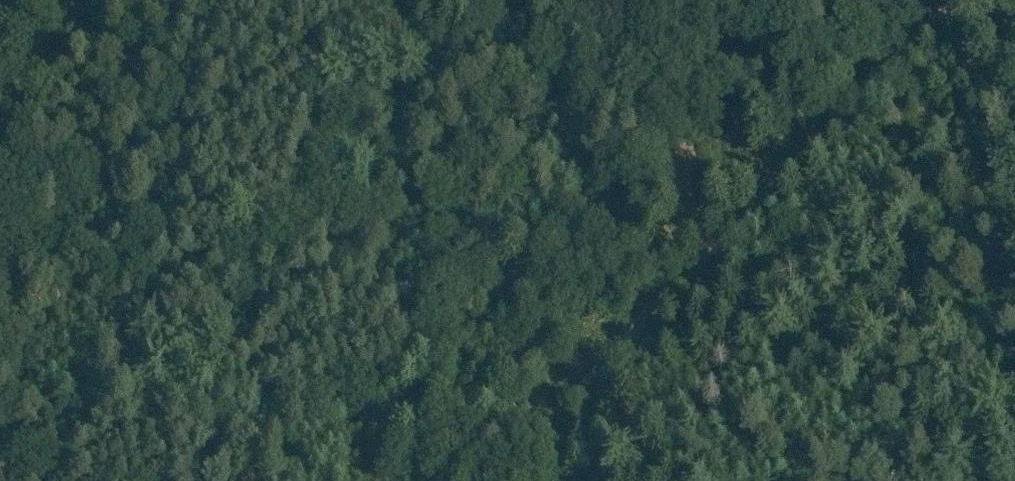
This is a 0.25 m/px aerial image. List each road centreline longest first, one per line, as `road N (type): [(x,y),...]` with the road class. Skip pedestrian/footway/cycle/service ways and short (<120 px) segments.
road 1 (track): [(945,0),(489,480)]

